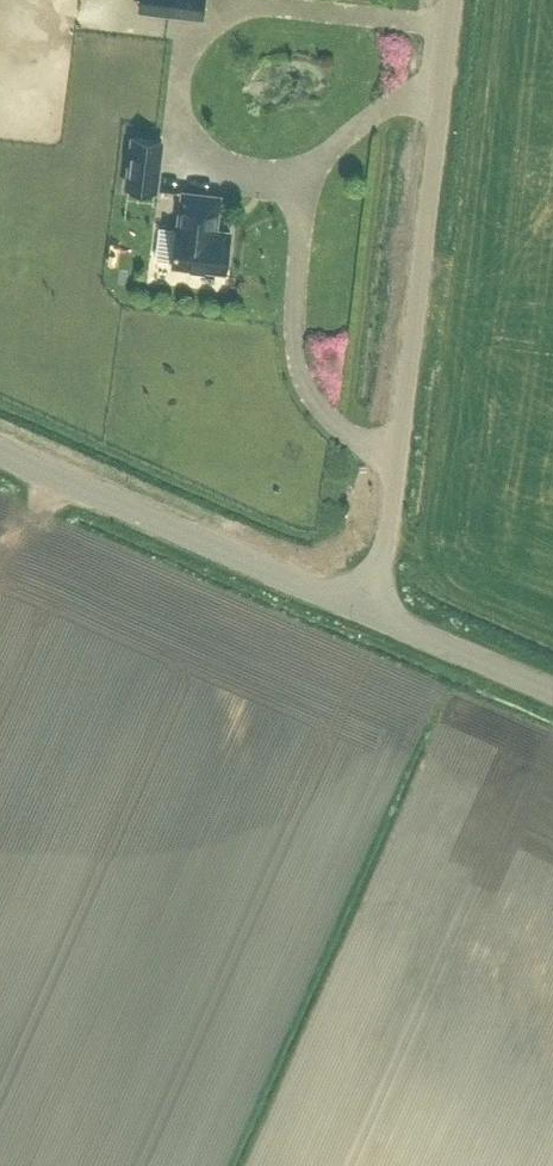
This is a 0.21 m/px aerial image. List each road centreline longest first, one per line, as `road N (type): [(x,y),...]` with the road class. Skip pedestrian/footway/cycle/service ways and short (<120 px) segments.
road 1 (unclassified): [(377,614),(452,0)]
road 2 (unclassified): [(377,614),(0,448)]
road 3 (unclassified): [(552,692),(377,614)]

